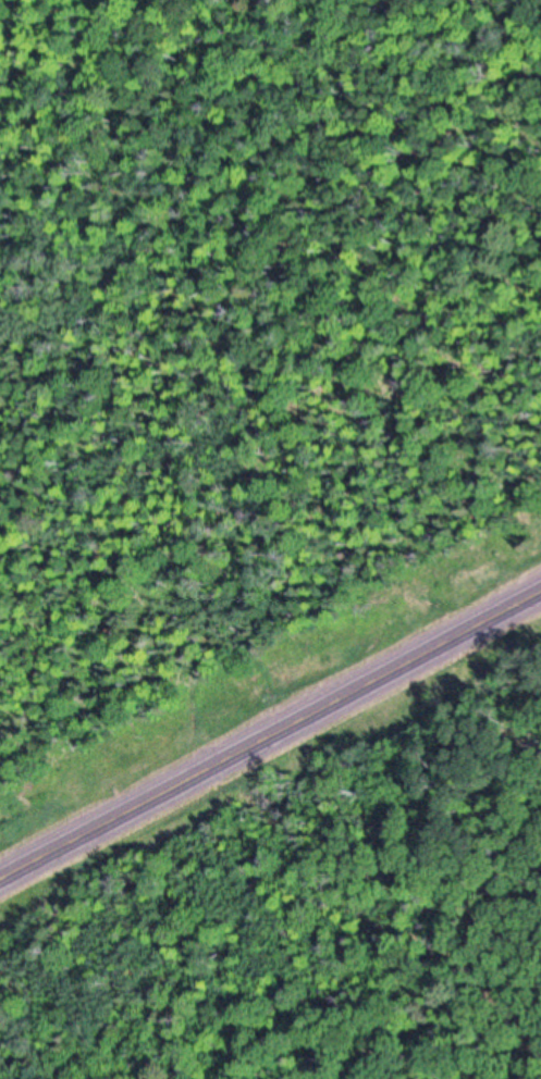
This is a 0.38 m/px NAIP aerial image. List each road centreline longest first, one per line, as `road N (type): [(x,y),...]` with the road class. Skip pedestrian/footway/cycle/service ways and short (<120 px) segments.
road 1 (primary): [(540,587),(0,877)]

